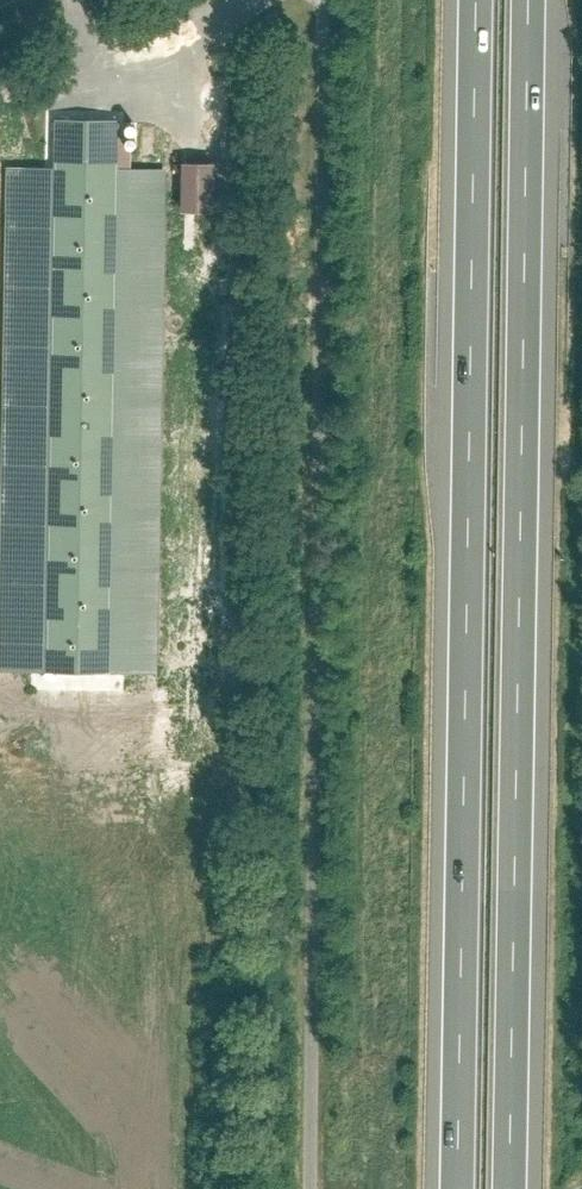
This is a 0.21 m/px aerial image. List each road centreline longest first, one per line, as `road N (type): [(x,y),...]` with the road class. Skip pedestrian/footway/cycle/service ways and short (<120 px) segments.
road 1 (motorway): [(477,0),(457,1188)]
road 2 (motorway): [(512,1188),(531,0)]
road 3 (track): [(328,0),(318,1188)]

